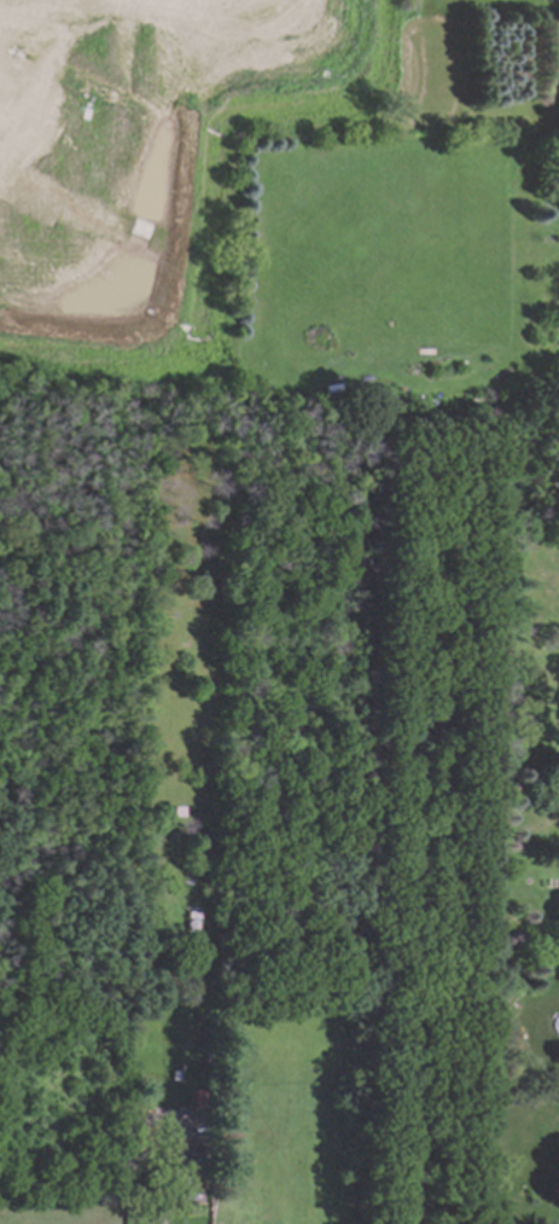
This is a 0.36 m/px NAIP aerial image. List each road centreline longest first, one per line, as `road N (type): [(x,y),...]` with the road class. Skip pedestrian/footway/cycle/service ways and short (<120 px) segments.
road 1 (residential): [(0,151),(53,0)]

